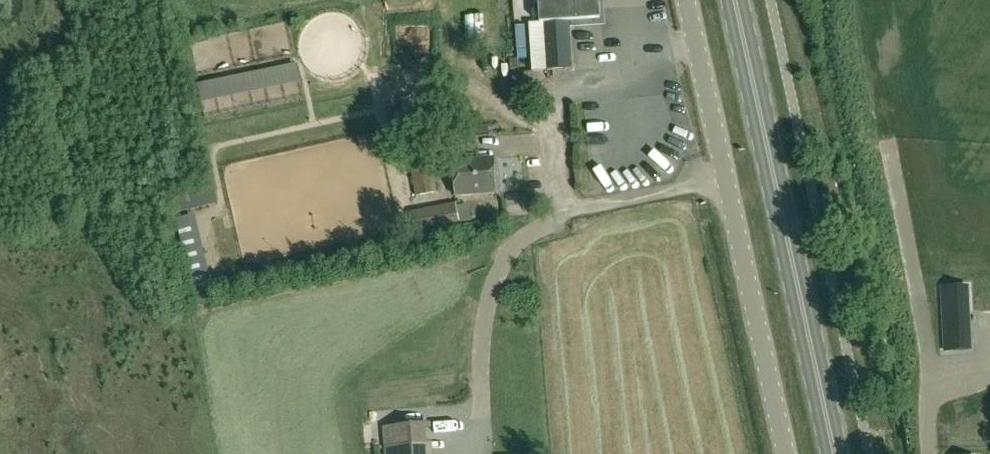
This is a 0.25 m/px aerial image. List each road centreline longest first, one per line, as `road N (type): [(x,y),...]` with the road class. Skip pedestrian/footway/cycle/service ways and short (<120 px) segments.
road 1 (primary): [(832,453),(730,0)]
road 2 (unclassified): [(685,0),(784,453)]

